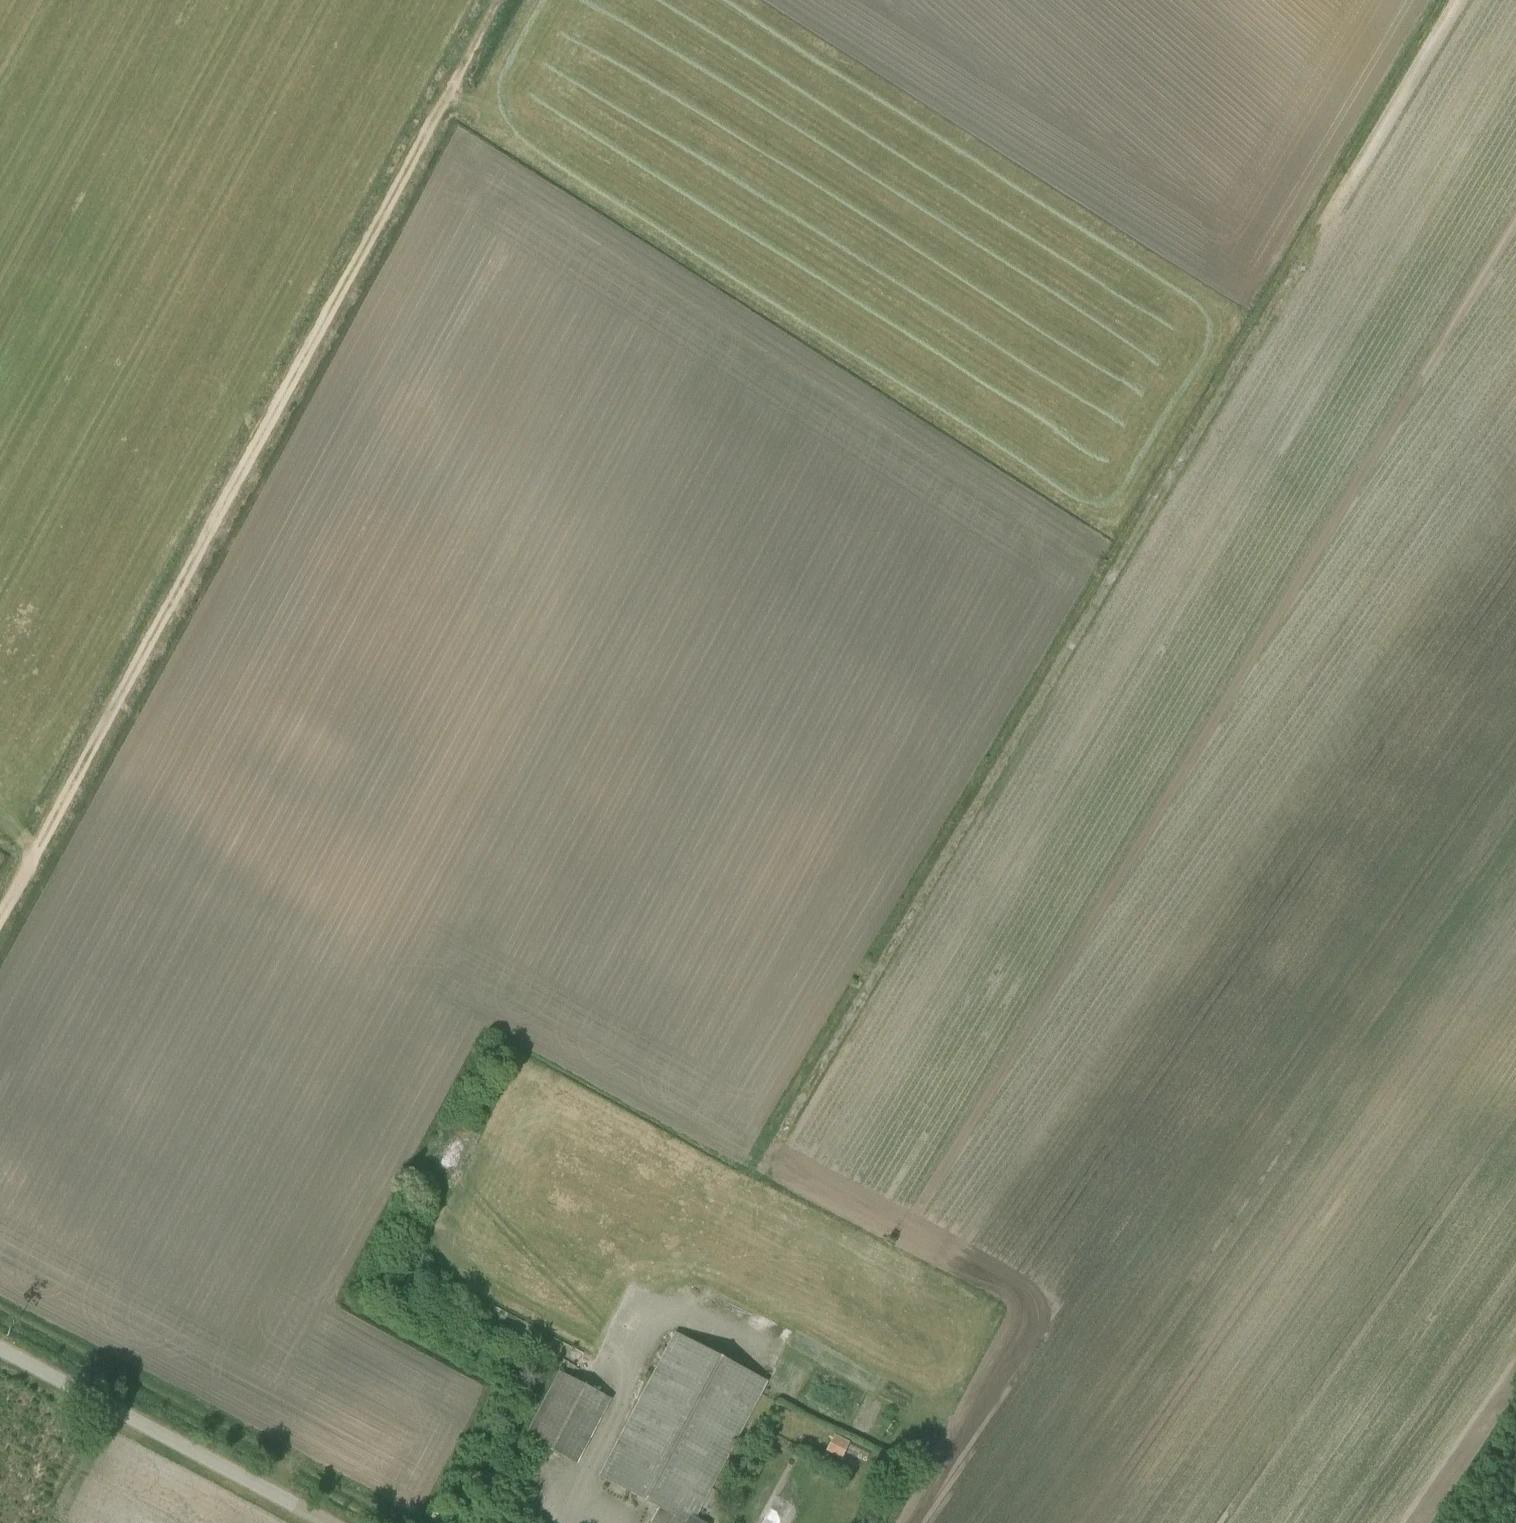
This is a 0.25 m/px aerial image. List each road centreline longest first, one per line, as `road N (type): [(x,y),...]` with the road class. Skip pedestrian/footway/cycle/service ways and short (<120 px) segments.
road 1 (track): [(0,913),(496,0)]
road 2 (unclassified): [(333,1522),(0,1345)]

